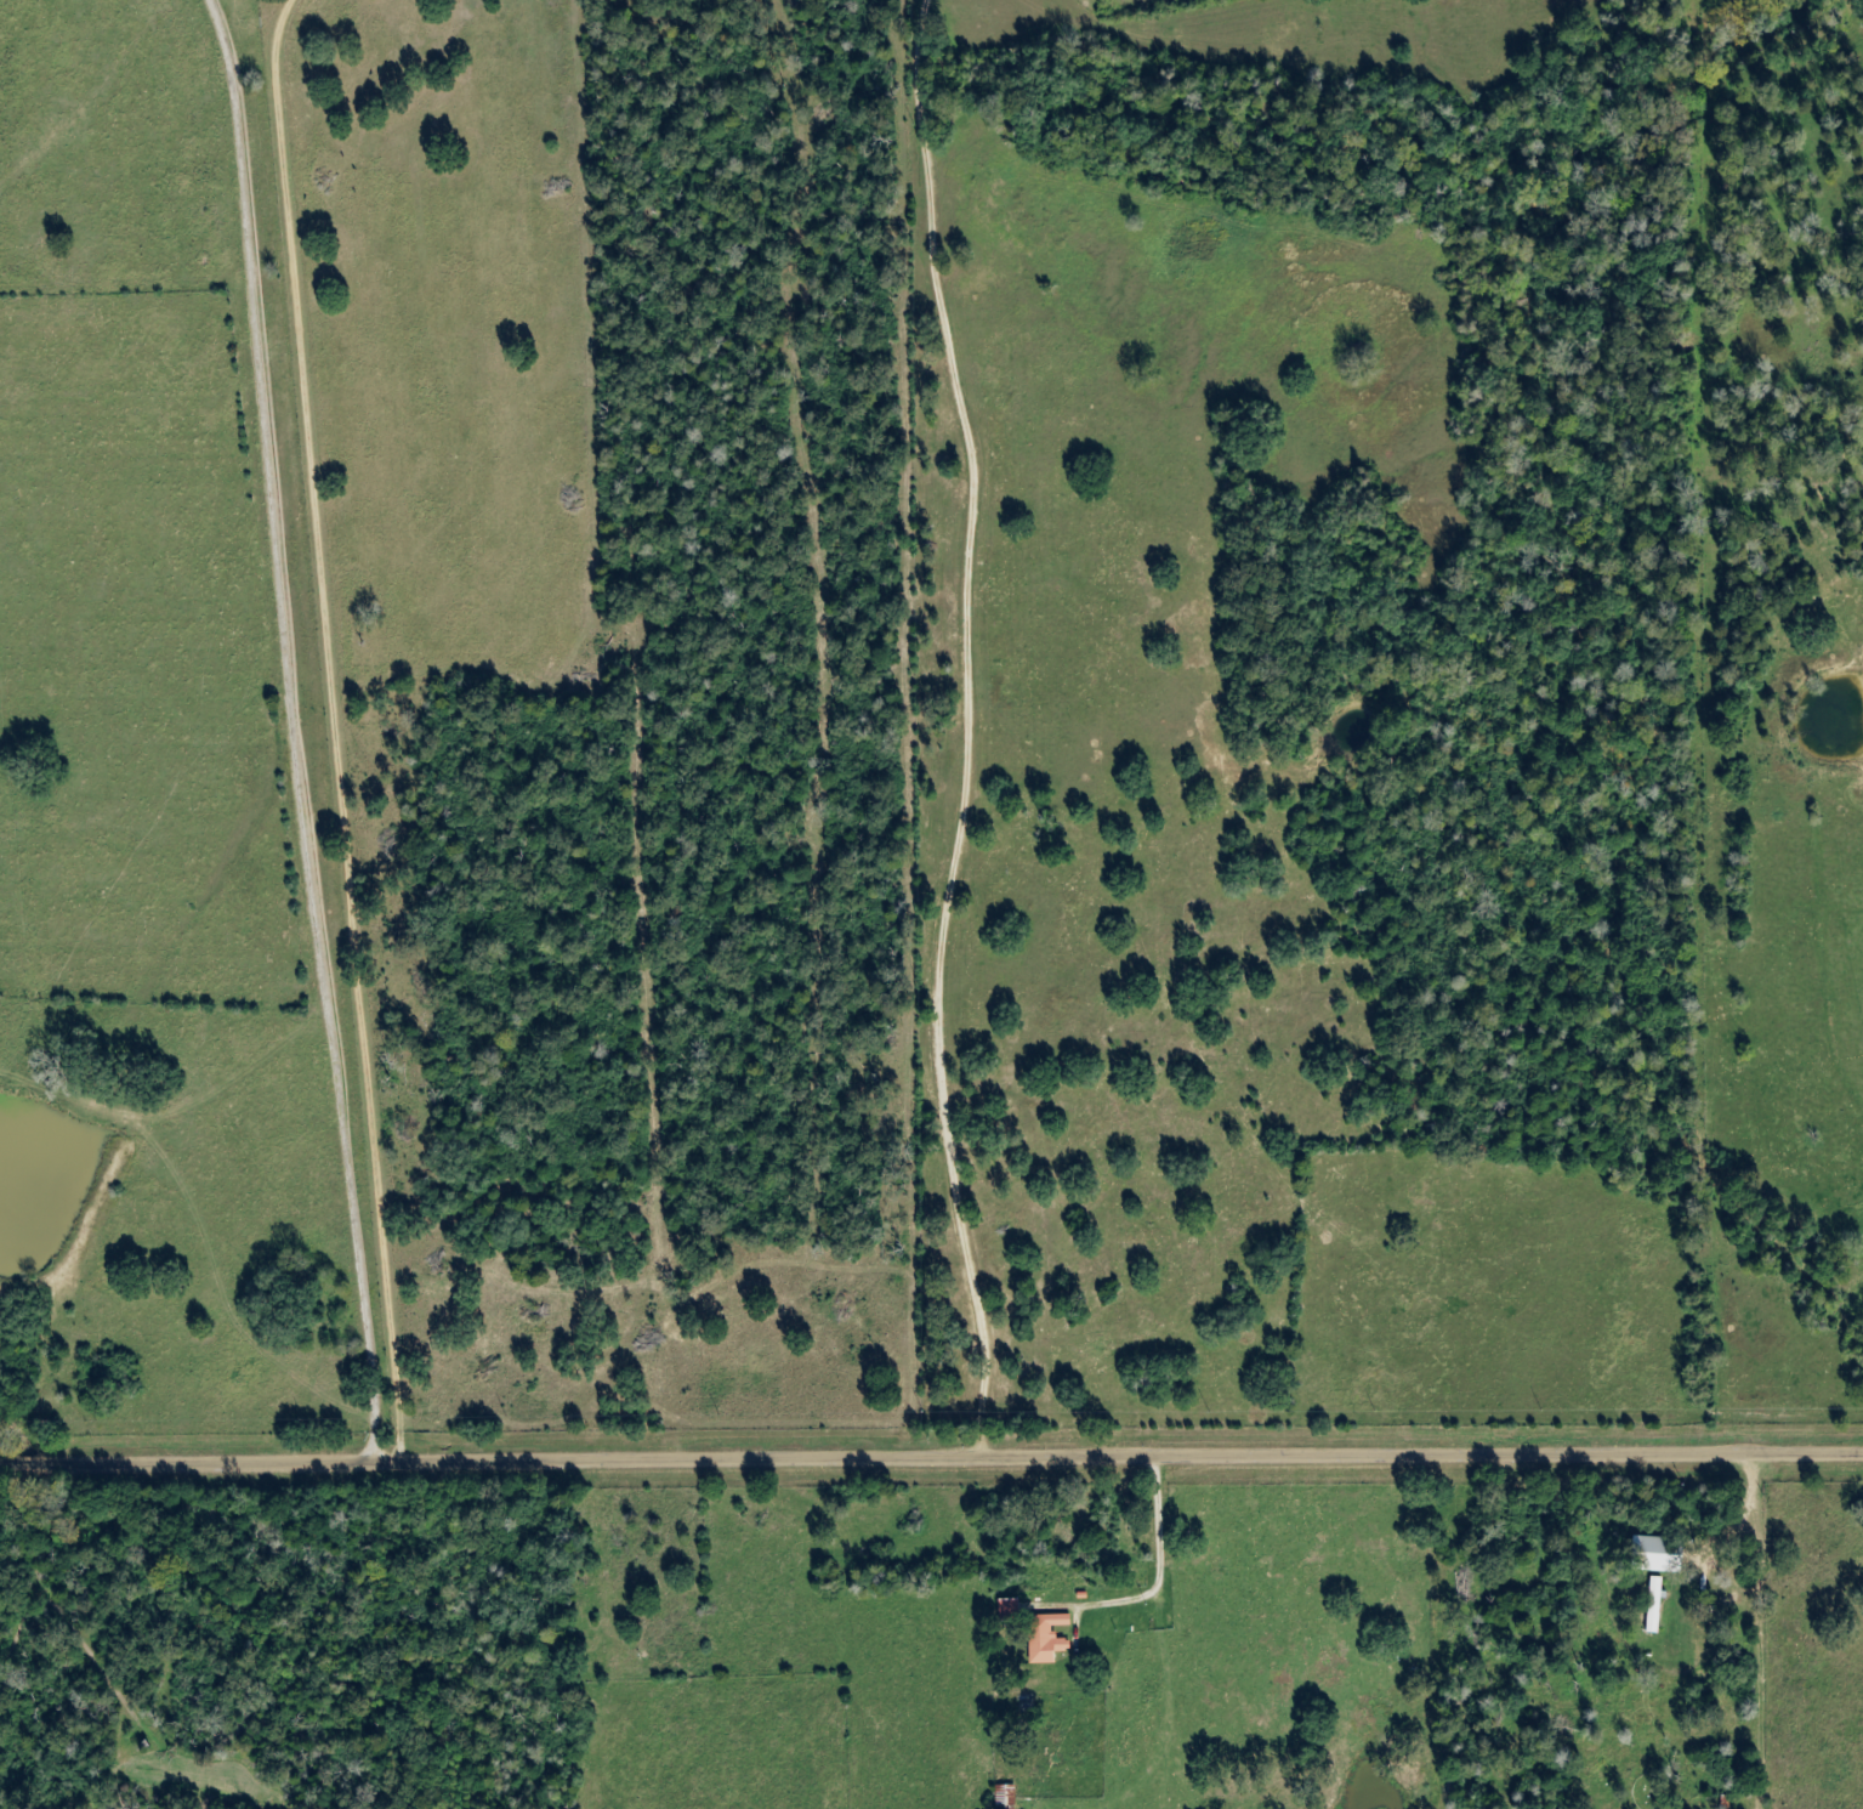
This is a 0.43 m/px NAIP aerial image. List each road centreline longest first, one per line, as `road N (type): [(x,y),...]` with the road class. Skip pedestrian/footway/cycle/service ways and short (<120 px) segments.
road 1 (residential): [(1862,1448),(989,1446),(379,1458)]
road 2 (residential): [(0,1460),(379,1458)]

